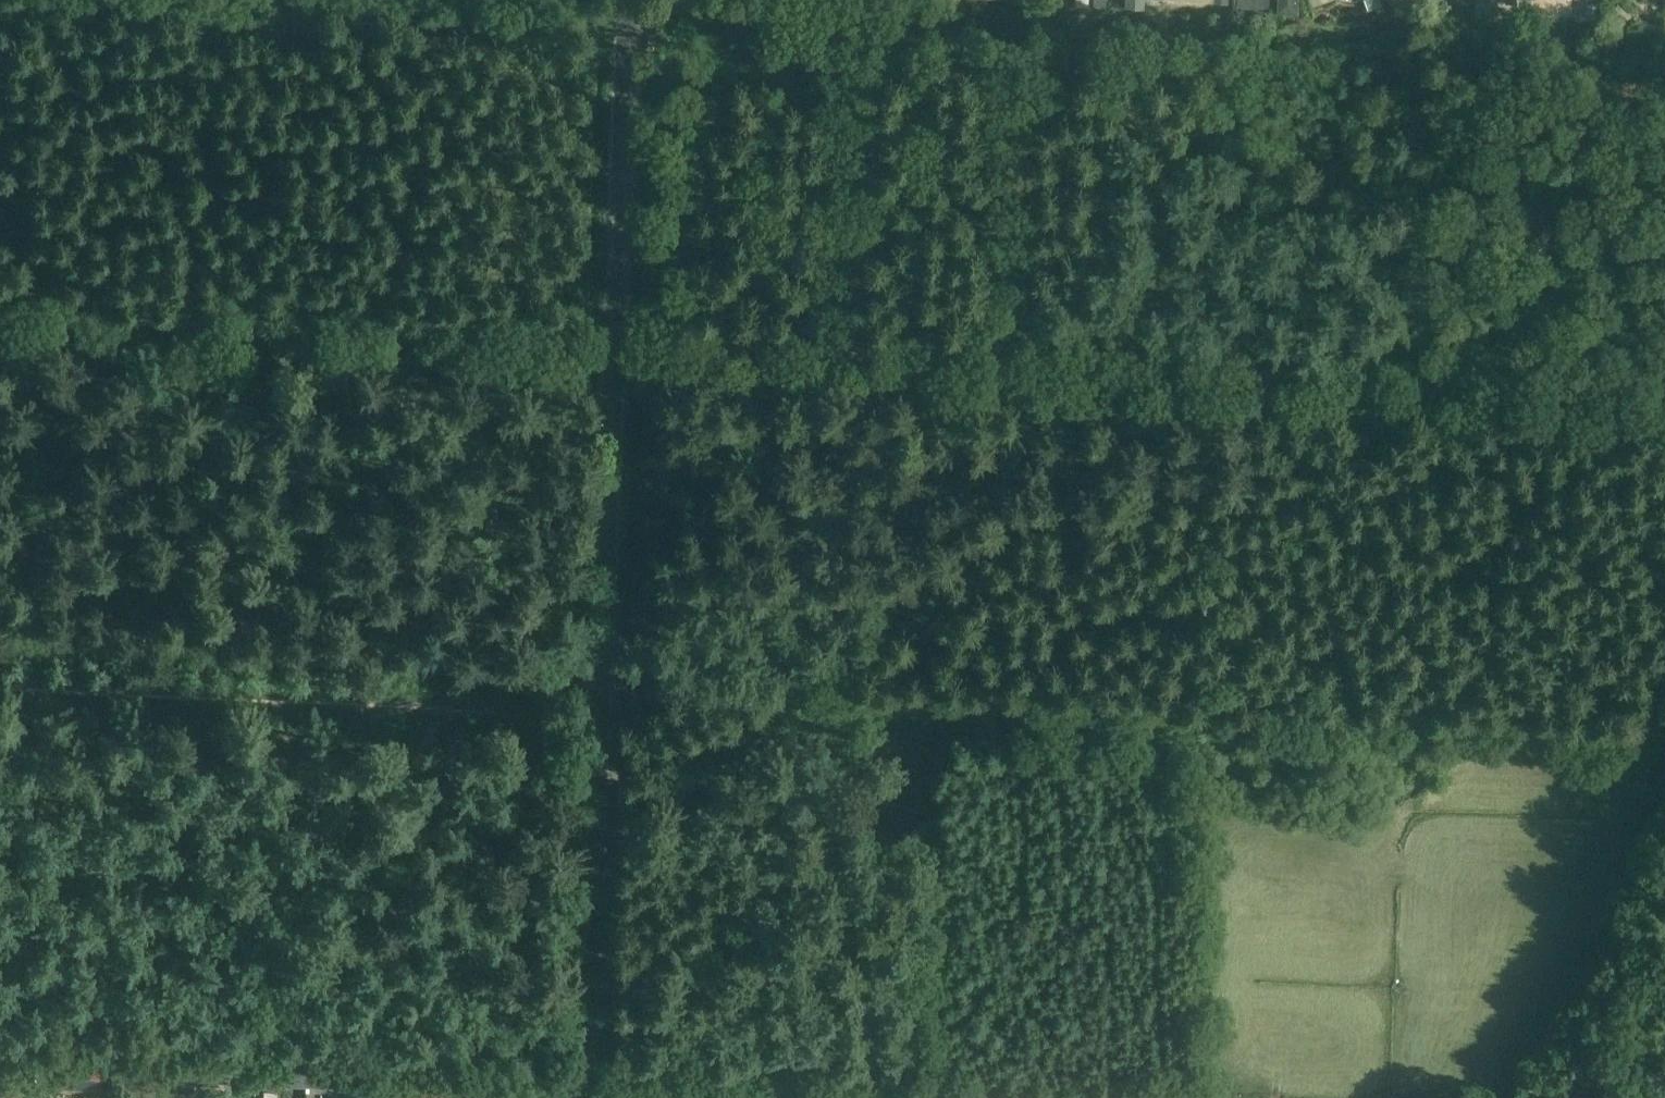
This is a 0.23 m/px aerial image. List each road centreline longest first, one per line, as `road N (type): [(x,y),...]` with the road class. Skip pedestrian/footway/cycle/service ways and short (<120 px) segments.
road 1 (unclassified): [(583,1097),(629,0)]
road 2 (track): [(0,686),(599,709)]

